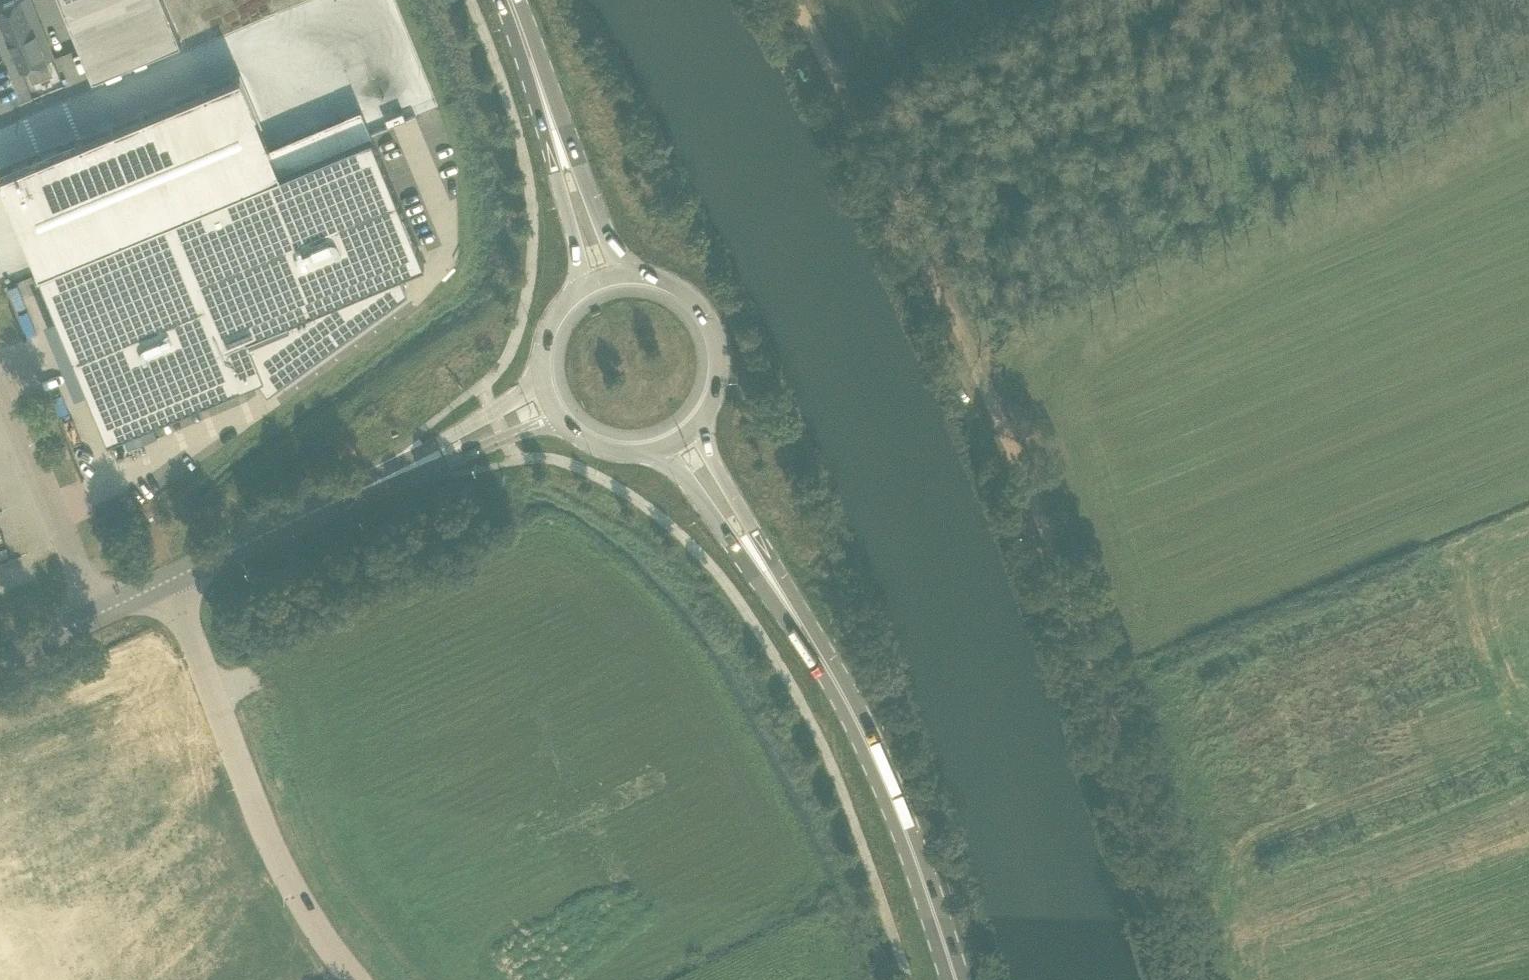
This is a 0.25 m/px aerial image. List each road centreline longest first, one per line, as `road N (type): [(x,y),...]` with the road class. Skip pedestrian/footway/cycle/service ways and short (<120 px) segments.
road 1 (track): [(1189,979),(1102,683),(973,354),(855,107),(793,0)]
road 2 (primary): [(954,979),(916,853),(852,710),(770,575)]
road 3 (unclassified): [(355,979),(282,869),(169,581)]
road 4 (tertiary): [(169,581),(408,465)]
road 5 (unclassified): [(96,615),(0,382)]
road 6 (primary): [(693,426),(716,386),(712,330),(682,292),(622,276)]
road 7 (primary): [(658,447),(731,546),(770,575)]
road 8 (primary): [(770,575),(693,426)]
road 9 (tertiary): [(544,374),(408,465)]
road 10 (tertiary): [(408,465),(561,417)]
road 11 (primary): [(622,276),(579,167),(555,138)]
road 12 (primary): [(555,138),(587,288)]
road 13 (primary): [(555,138),(506,0)]

